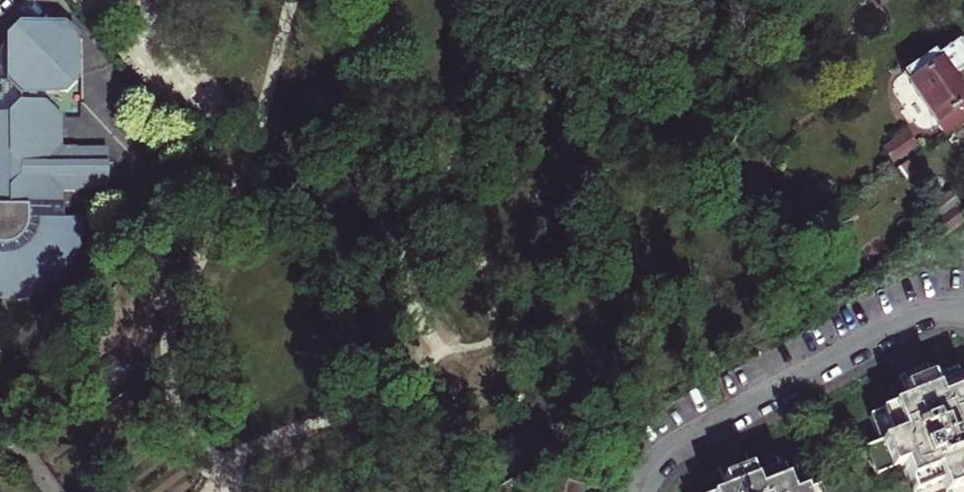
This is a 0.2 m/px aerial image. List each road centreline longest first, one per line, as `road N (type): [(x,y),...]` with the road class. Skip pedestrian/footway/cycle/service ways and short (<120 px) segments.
road 1 (residential): [(639,491),(653,467),(686,439),(897,327),(963,314)]

